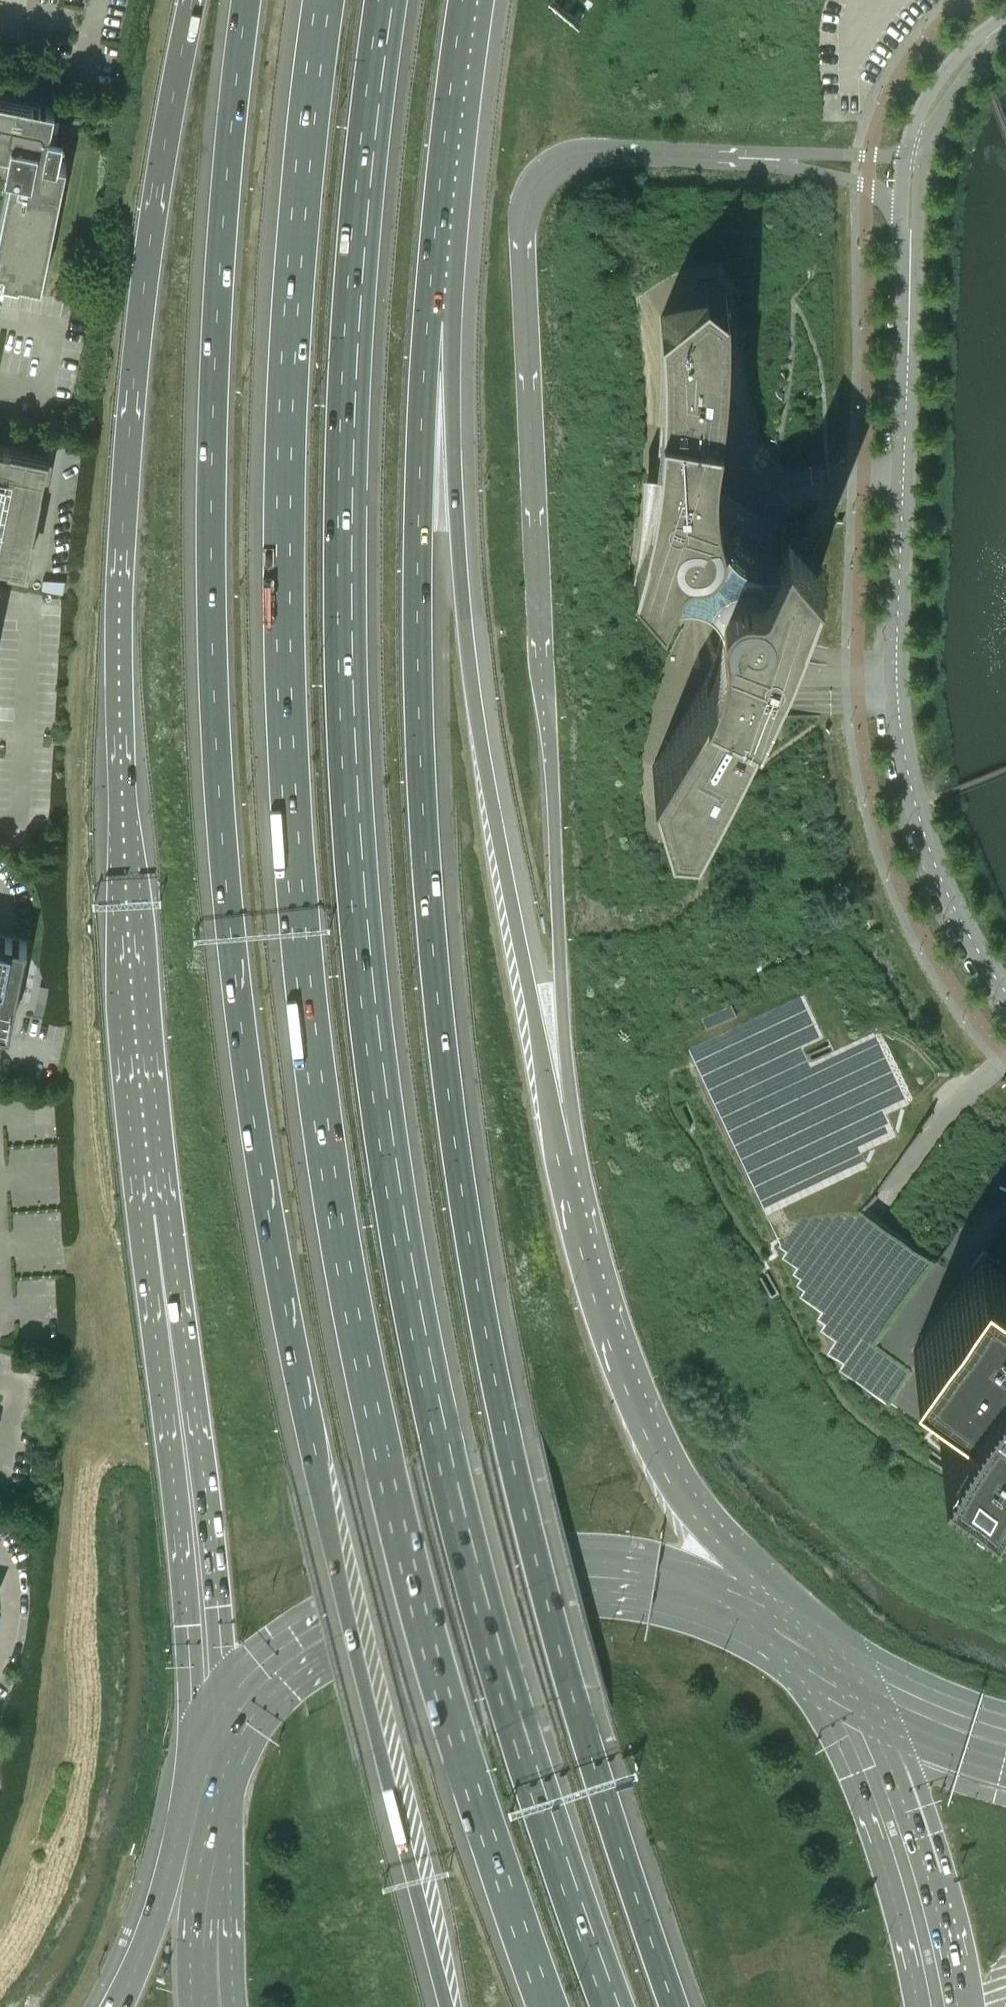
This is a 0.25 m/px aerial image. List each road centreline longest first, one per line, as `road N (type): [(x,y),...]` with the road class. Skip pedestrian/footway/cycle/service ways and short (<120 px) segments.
road 1 (motorway): [(611,2006),(516,1724),(444,1460),(398,1242),(364,959),(348,736),(345,520),(356,246),(386,0)]
road 2 (motorway): [(326,0),(298,256),(287,518),(294,832),(310,1030),(384,1472),(459,1744),(549,2006)]
road 3 (motorway): [(249,0),(219,287),(212,516),(219,762),(236,976),(256,1130),(320,1486),(450,2006)]
road 4 (motorway): [(193,0),(141,318),(121,558),(121,726),(158,1223),(216,1746)]
road 5 (motorway): [(676,2006),(595,1756),(510,1447),(466,1227),(423,789),(418,523),(428,320)]
road 6 (motorway): [(565,1155),(525,214),(540,174),(593,148),(756,154)]
road 7 (motorway): [(565,1155),(473,702),(428,320)]
road 8 (tertiary): [(1005,995),(942,880),(902,722),(911,266)]
road 9 (trunk): [(837,1673),(752,1613),(679,1588),(599,1573),(485,1576),(410,1595),(333,1634),(259,1691),(216,1746)]
road 10 (motorway): [(837,1673),(664,1457),(604,1303),(565,1155)]
road 11 (trunk): [(947,2006),(879,1753),(837,1673)]
road 12 (motorway): [(428,320),(462,0)]
road 13 (primary): [(216,1746),(120,2006)]
road 14 (trunk): [(216,1746),(206,1885),(213,2006)]
road 15 (trunk): [(1005,1738),(837,1673)]
road 16 (motorway): [(756,154),(868,187),(888,202),(901,229)]
road 17 (tertiary): [(1005,21),(976,35),(948,65),(922,102),(905,151)]
road 18 (motorway): [(756,154),(905,151)]
road 19 (tertiary): [(928,144),(951,97),(1005,29)]
road 20 (tertiary): [(911,266),(928,144)]

